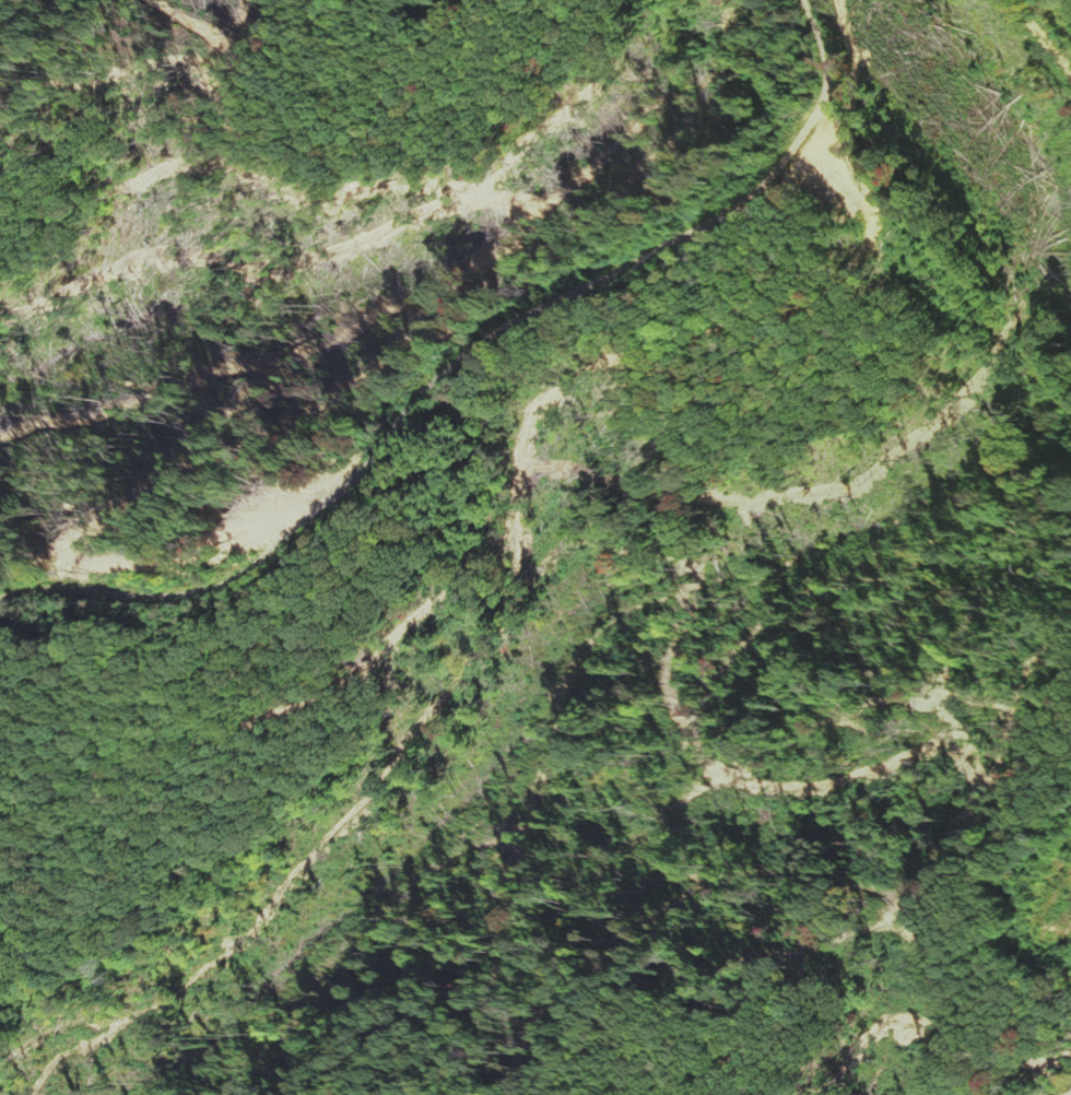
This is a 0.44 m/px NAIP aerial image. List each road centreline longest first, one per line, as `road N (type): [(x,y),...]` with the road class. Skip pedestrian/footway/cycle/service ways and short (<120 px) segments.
road 1 (residential): [(0,600),(64,588),(178,597),(229,581),(294,537),(348,491),(432,386),(514,326),(696,229),(798,146),(827,90),(823,48),(802,0)]

